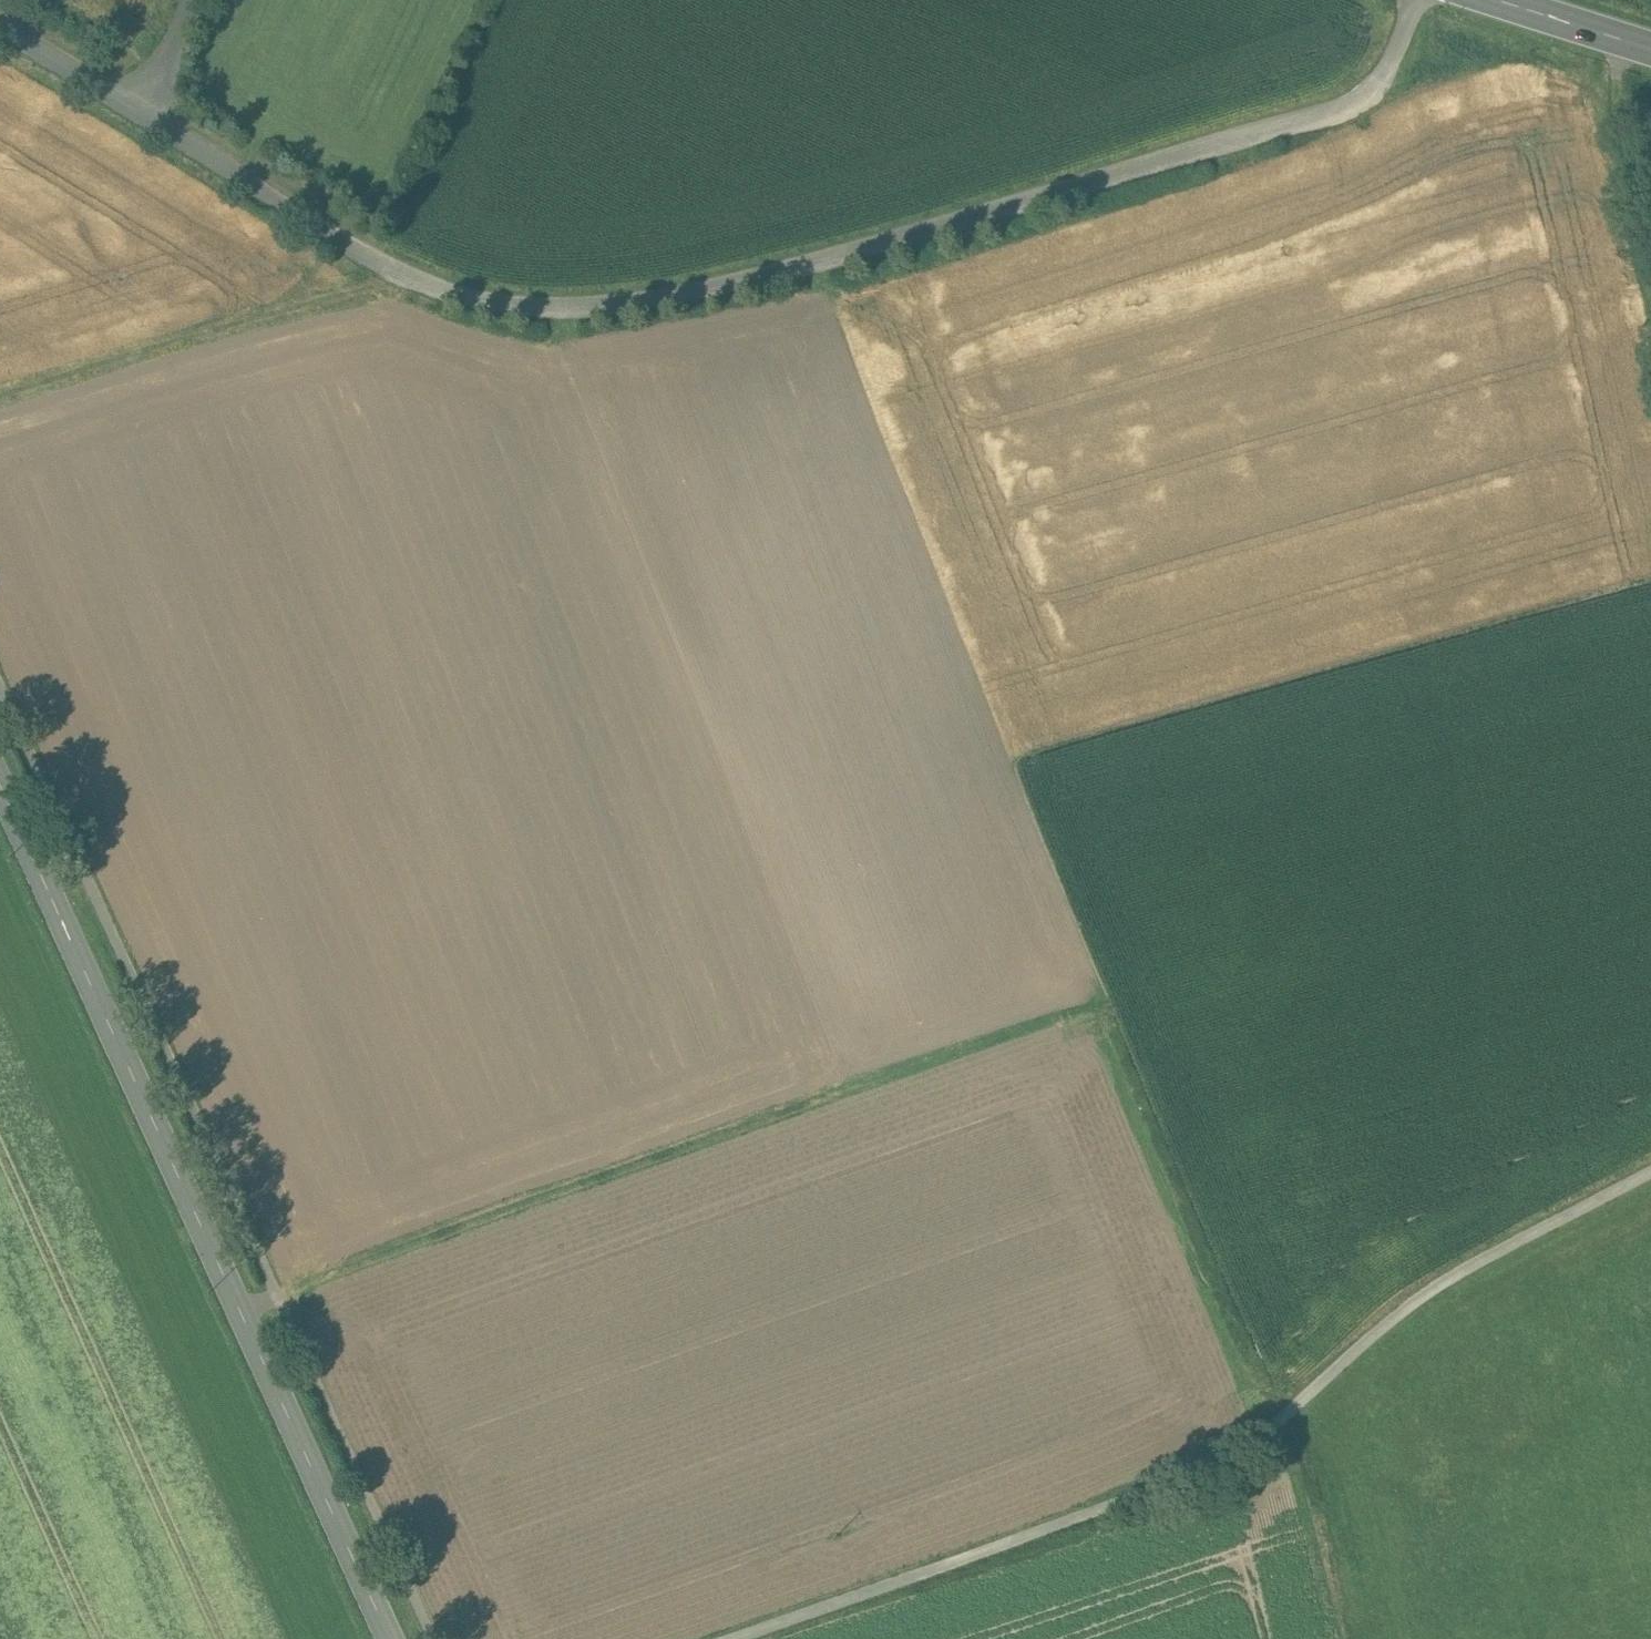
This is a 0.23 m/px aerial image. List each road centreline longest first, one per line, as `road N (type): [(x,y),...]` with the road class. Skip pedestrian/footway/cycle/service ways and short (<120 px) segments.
road 1 (residential): [(142,108),(403,278),(504,304),(624,305),(698,291),(1138,160),(1342,111),(1386,75),(1425,0)]
road 2 (secondary): [(0,785),(390,1638)]
road 3 (track): [(403,278),(0,397)]
road 4 (residential): [(0,23),(142,108)]
road 5 (secondary): [(1650,49),(1493,0)]
road 6 (residential): [(142,108),(196,0)]

